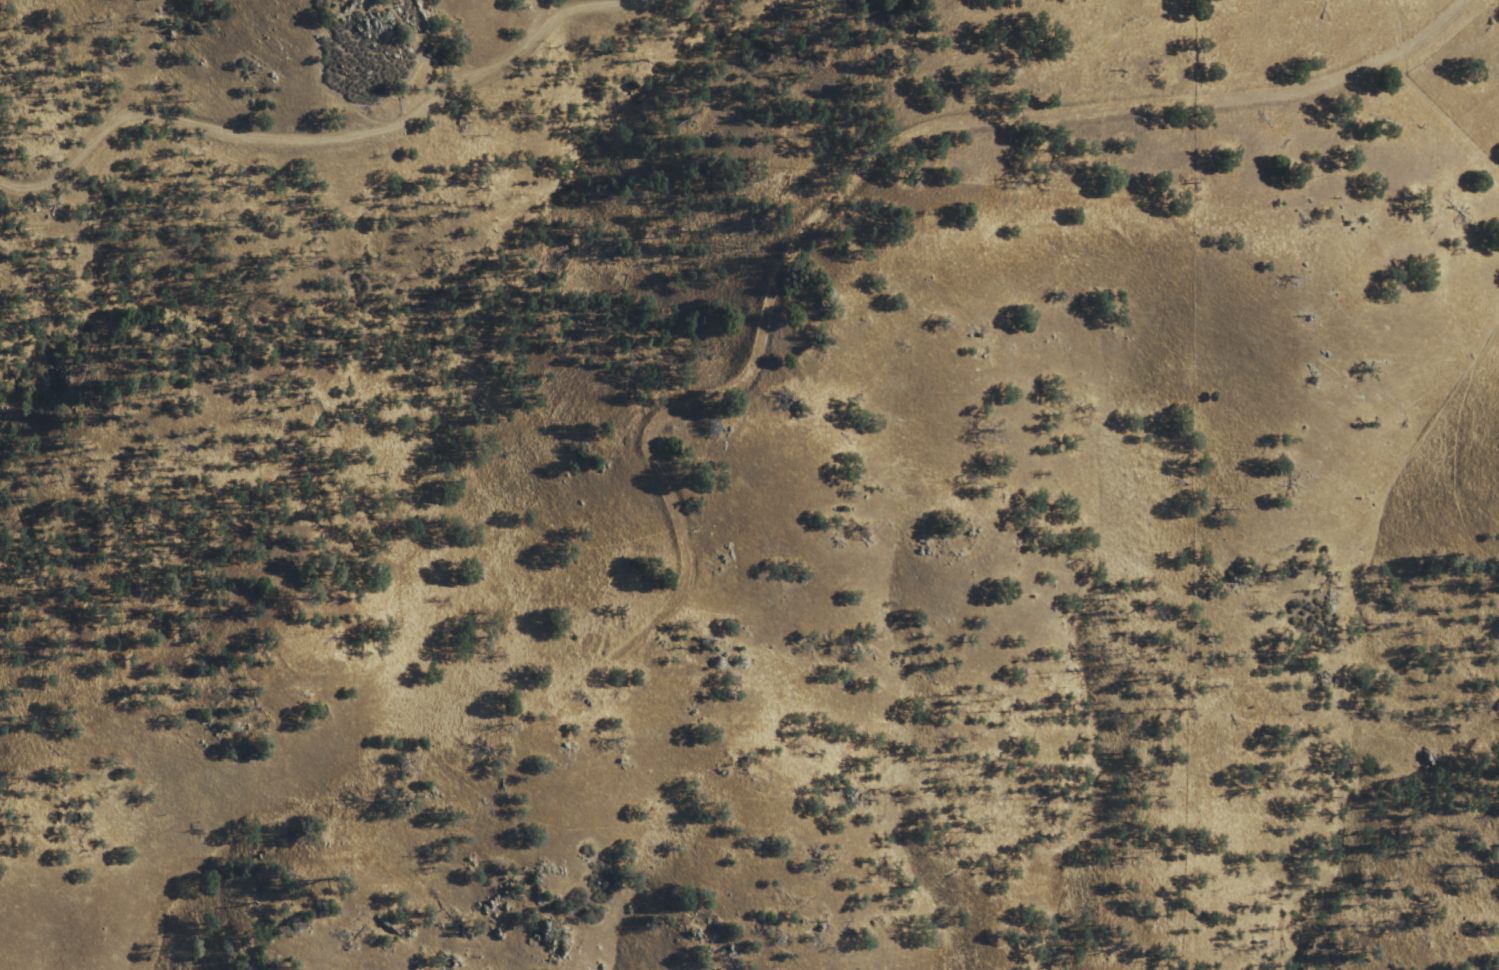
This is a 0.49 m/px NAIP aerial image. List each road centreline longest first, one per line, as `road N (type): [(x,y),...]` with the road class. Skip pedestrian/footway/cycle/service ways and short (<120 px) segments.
road 1 (residential): [(0,195),(58,191),(141,116),(227,143),(357,145),(519,64),(576,13),(674,0)]

